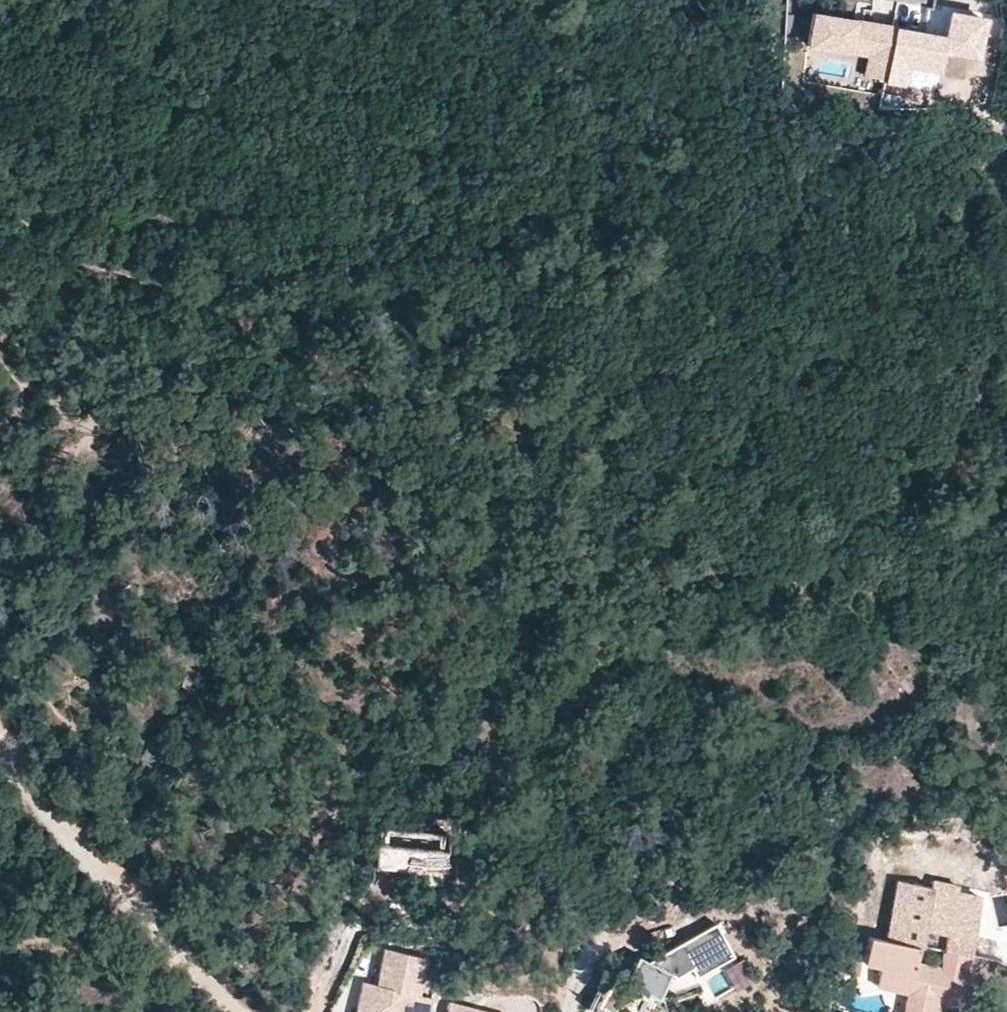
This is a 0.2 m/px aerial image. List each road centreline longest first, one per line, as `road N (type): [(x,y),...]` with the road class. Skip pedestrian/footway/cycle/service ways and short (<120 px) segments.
road 1 (track): [(239,1011),(92,865),(0,753)]

